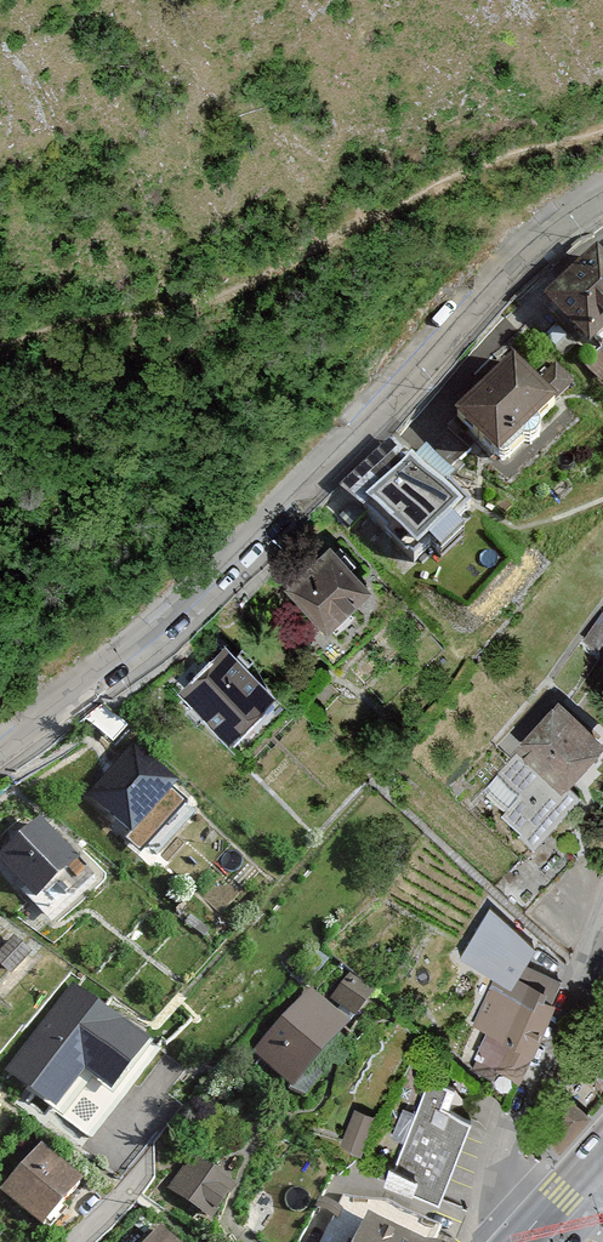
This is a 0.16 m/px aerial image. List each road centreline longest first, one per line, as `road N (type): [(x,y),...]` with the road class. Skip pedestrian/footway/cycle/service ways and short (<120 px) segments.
road 1 (residential): [(602,203),(535,249),(149,632),(0,755)]
road 2 (residential): [(602,973),(549,1068),(499,1193),(513,1241)]

